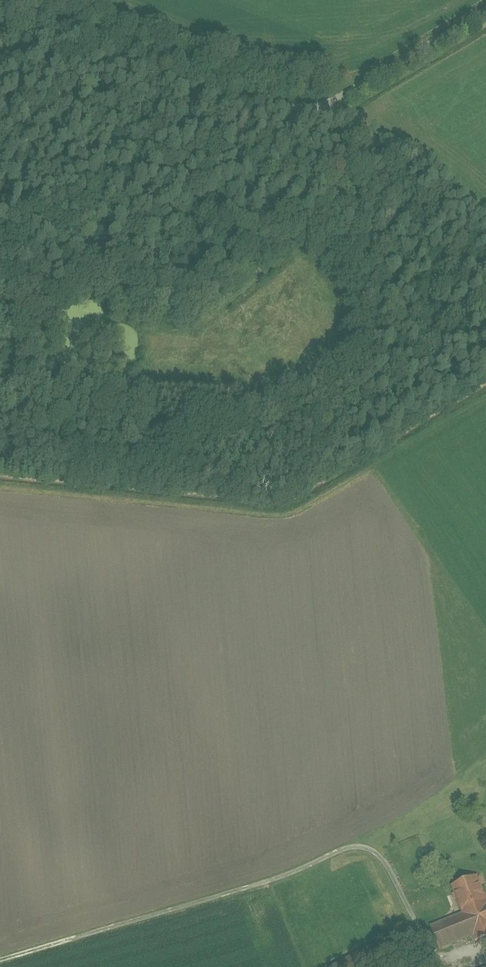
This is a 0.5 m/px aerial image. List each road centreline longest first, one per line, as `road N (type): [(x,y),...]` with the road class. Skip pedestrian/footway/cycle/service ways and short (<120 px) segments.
road 1 (residential): [(485,9),(326,107),(305,109),(0,6)]
road 2 (track): [(326,107),(485,215)]

